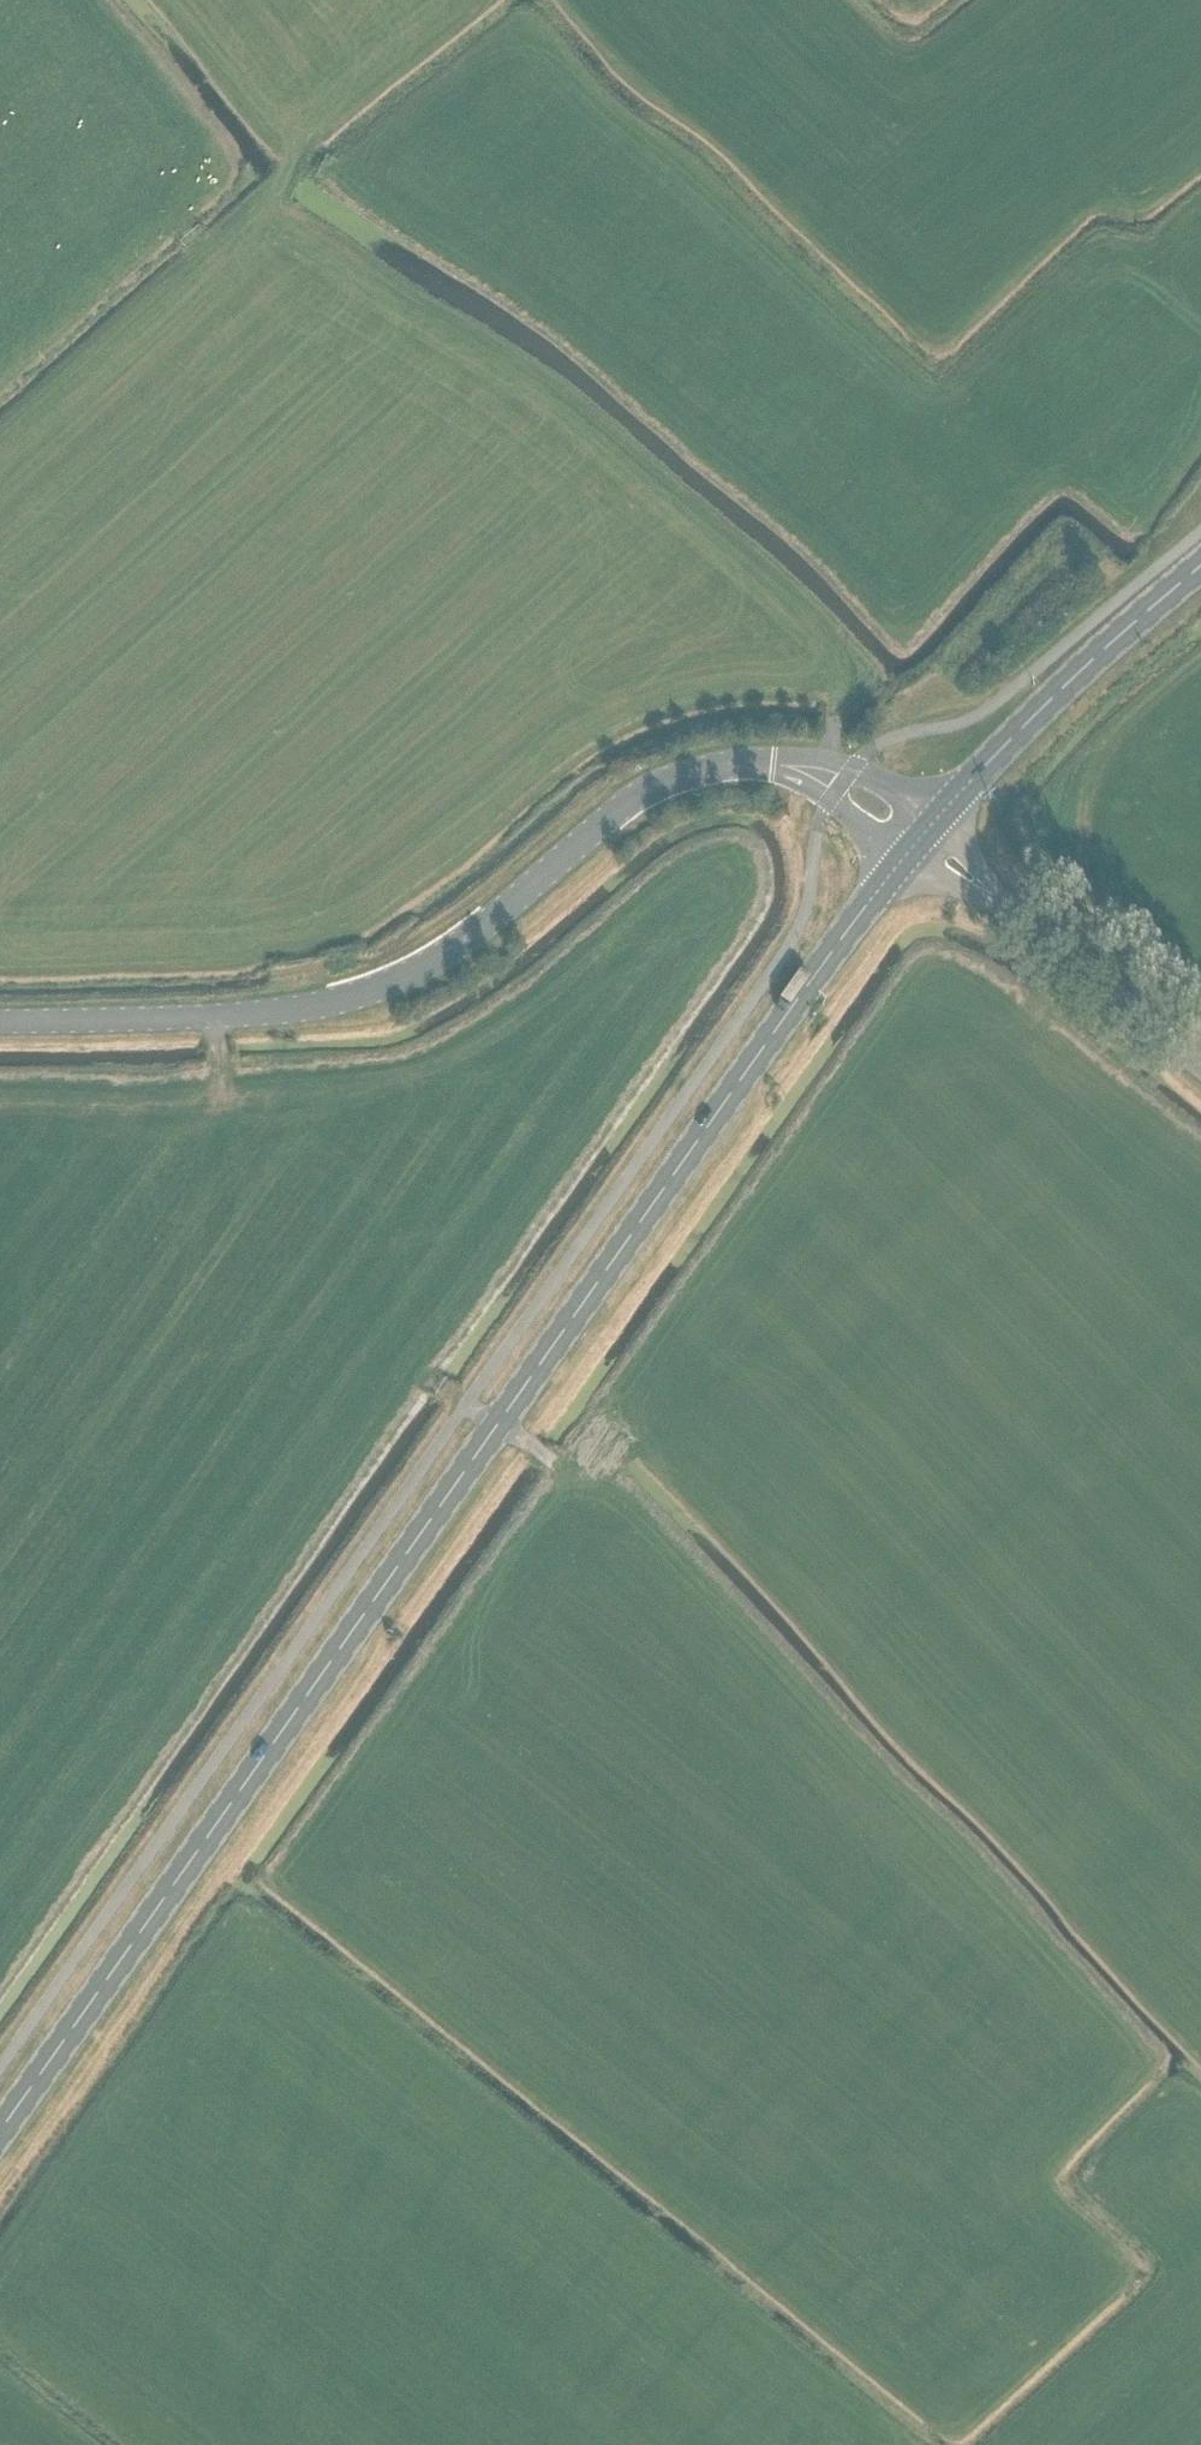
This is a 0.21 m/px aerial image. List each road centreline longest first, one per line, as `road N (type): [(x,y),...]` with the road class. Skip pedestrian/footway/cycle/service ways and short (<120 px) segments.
road 1 (secondary): [(0,2130),(919,837)]
road 2 (tertiary): [(0,1020),(189,1017),(342,996),(450,953),(636,799),(676,778),(749,764),(840,783)]
road 3 (secondary): [(919,837),(1052,698),(1200,566)]
road 4 (tertiary): [(1200,1065),(919,837)]

